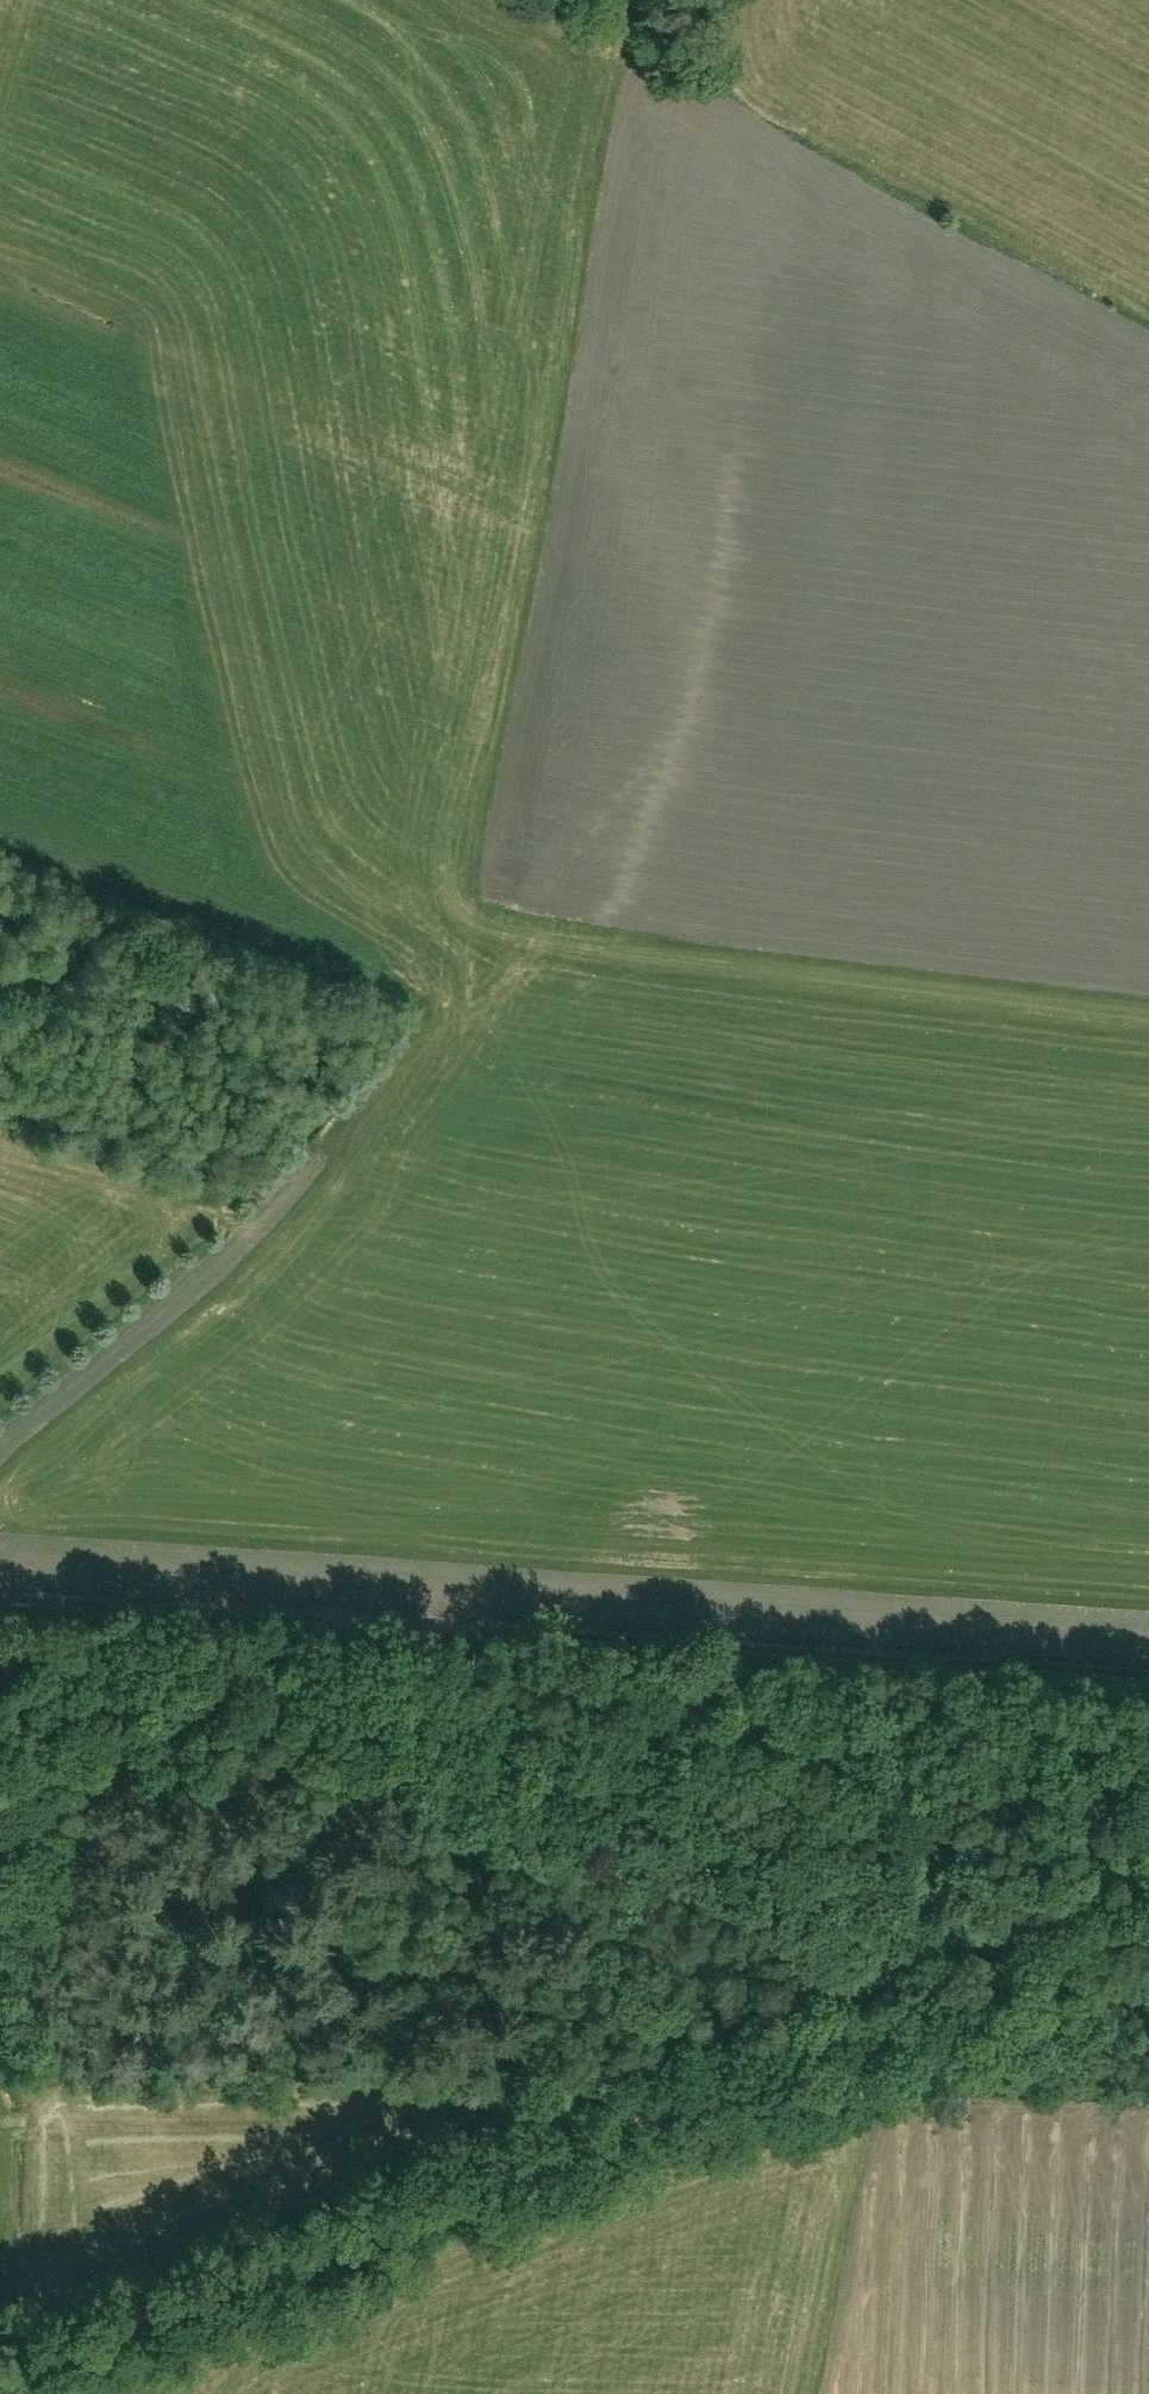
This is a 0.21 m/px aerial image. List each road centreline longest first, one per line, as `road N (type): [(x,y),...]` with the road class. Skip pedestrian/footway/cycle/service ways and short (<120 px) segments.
road 1 (track): [(1148,1908),(0,2367)]

